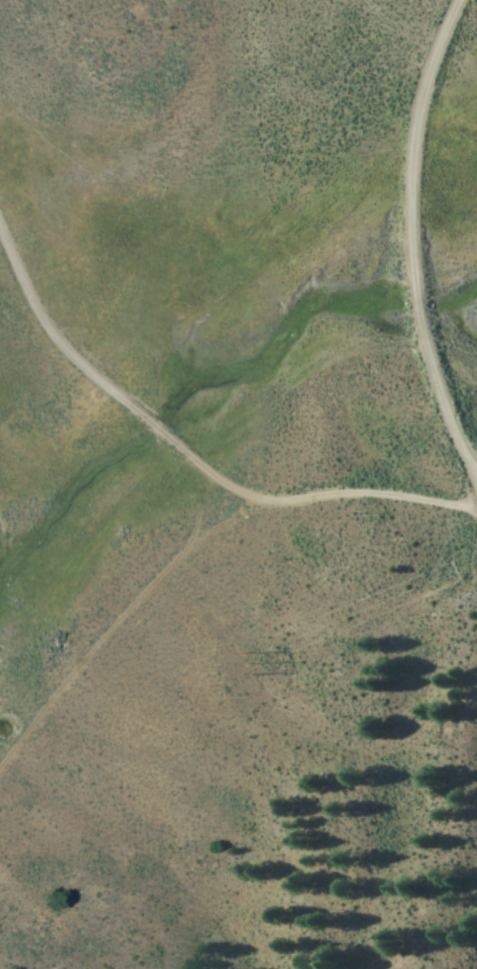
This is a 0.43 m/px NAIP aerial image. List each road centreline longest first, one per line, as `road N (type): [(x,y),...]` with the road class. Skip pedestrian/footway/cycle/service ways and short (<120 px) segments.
road 1 (track): [(476,471),(408,215),(434,86),(476,26)]
road 2 (track): [(0,773),(243,498)]
road 3 (track): [(243,498),(16,321),(0,293)]
road 4 (track): [(476,507),(362,491),(243,498)]

